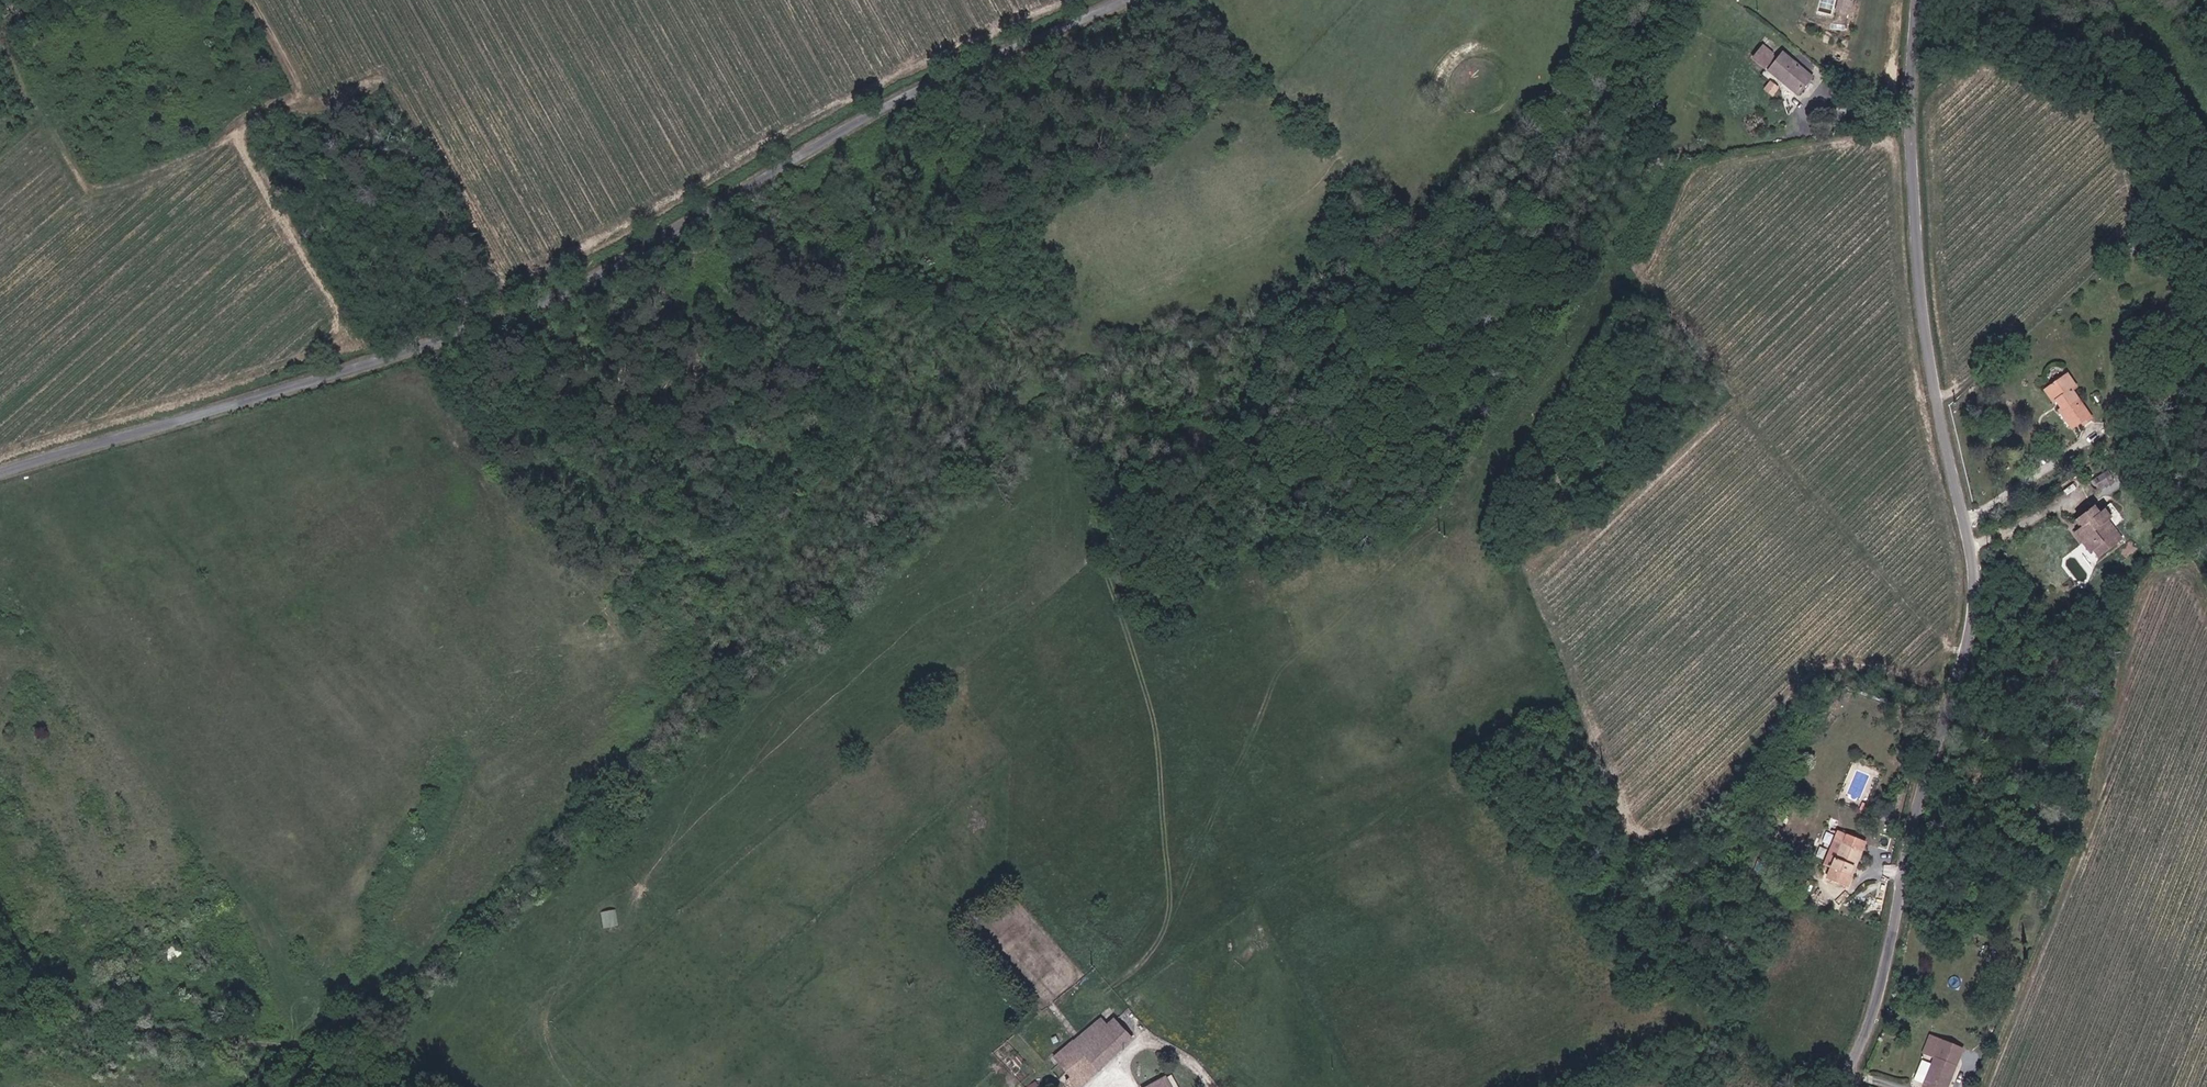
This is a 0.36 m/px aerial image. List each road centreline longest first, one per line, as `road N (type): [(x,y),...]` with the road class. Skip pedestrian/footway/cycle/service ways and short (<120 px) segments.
road 1 (residential): [(1129,0),(848,126),(562,301),(0,473)]
road 2 (unclassified): [(1841,1086),(1877,1010),(1948,734),(1977,584),(1941,411),(1925,260),(1916,163),(1920,0)]

